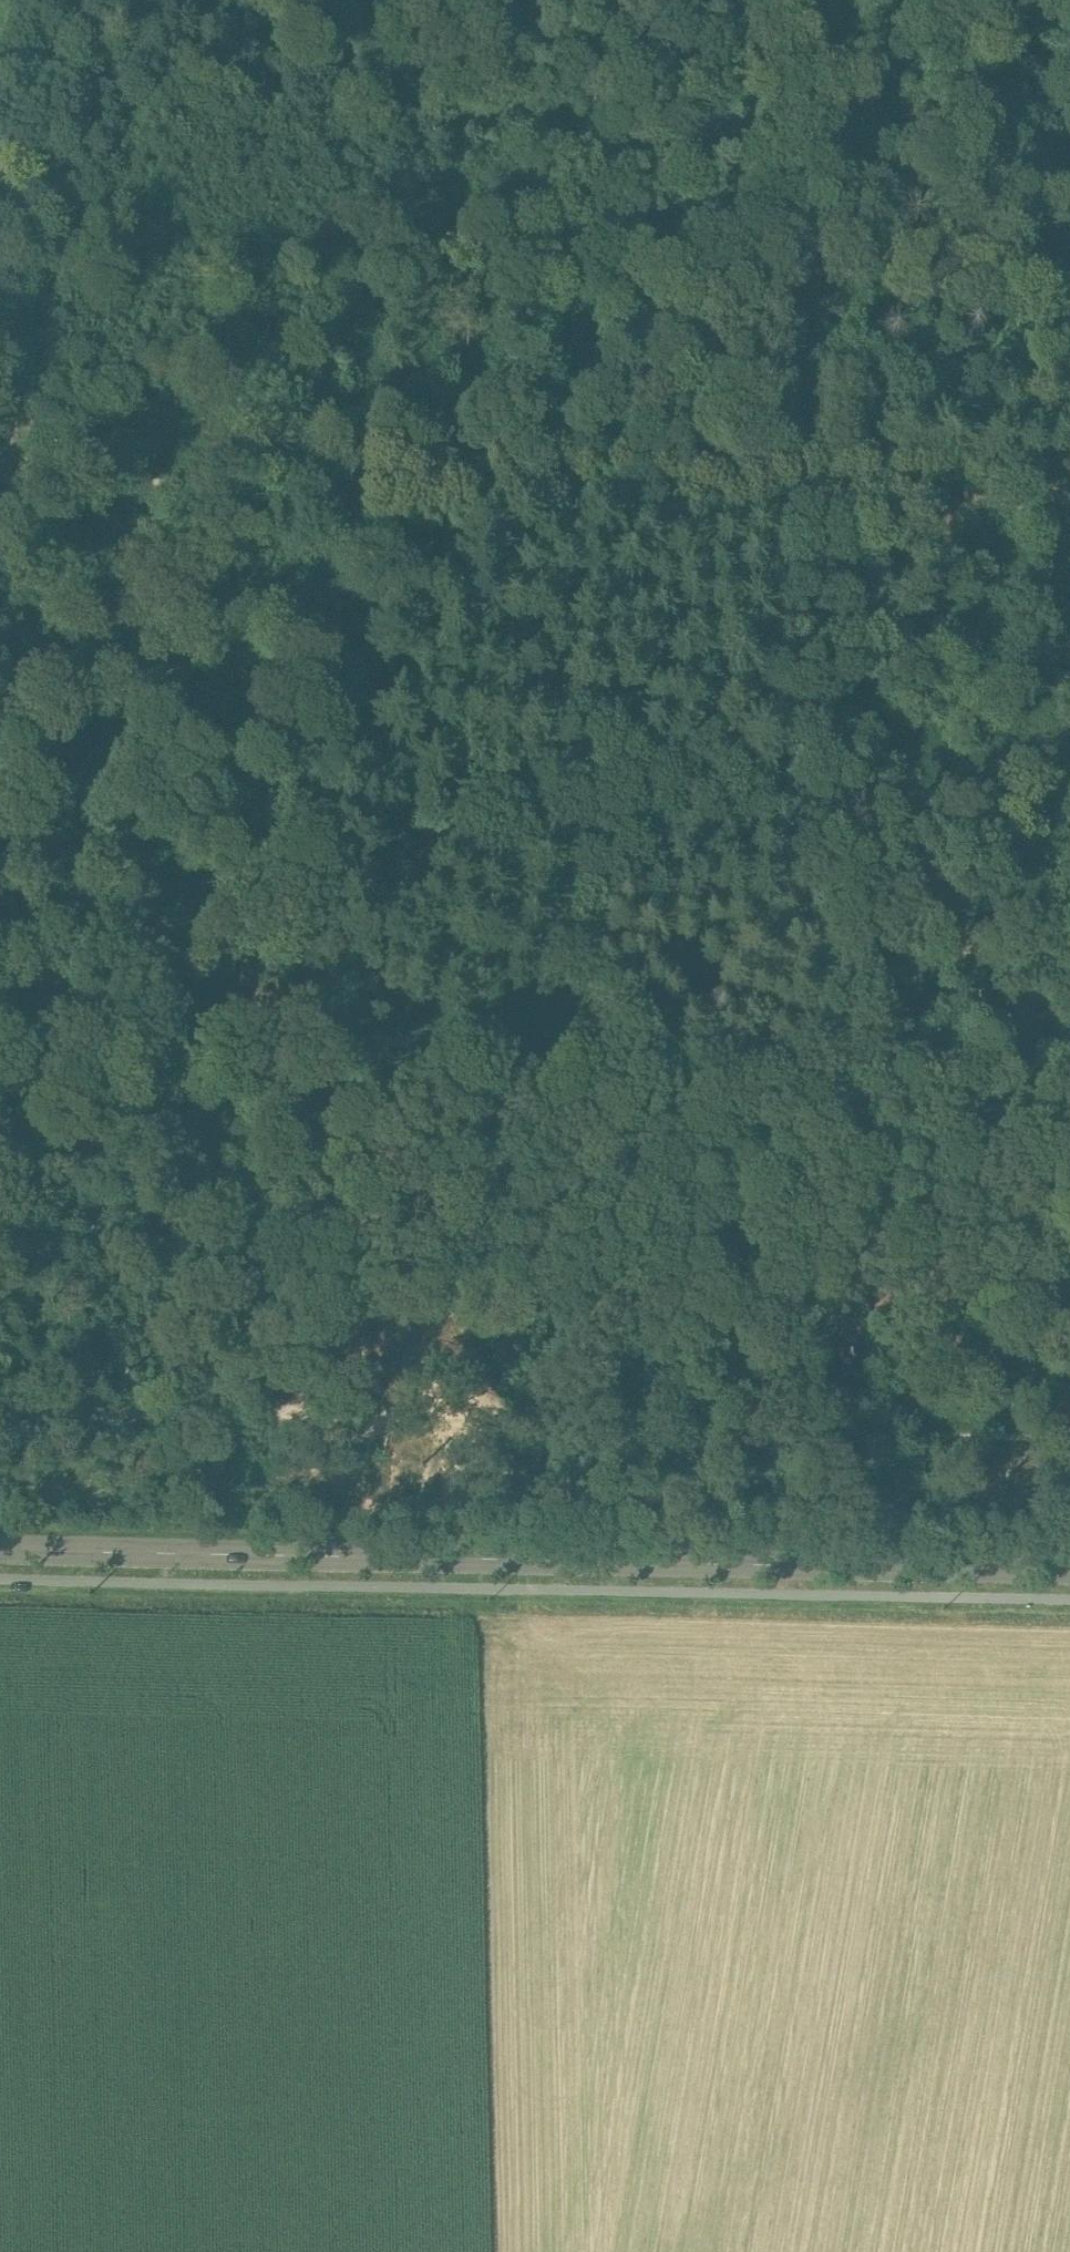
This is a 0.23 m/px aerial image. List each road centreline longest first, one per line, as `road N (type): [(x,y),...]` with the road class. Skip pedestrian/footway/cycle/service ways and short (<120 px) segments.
road 1 (track): [(1069,1437),(261,1396),(113,1406),(0,1399)]
road 2 (tertiary): [(1069,1572),(0,1544)]
road 3 (track): [(1069,498),(0,485)]
road 4 (track): [(0,448),(31,319),(116,135),(86,0)]

